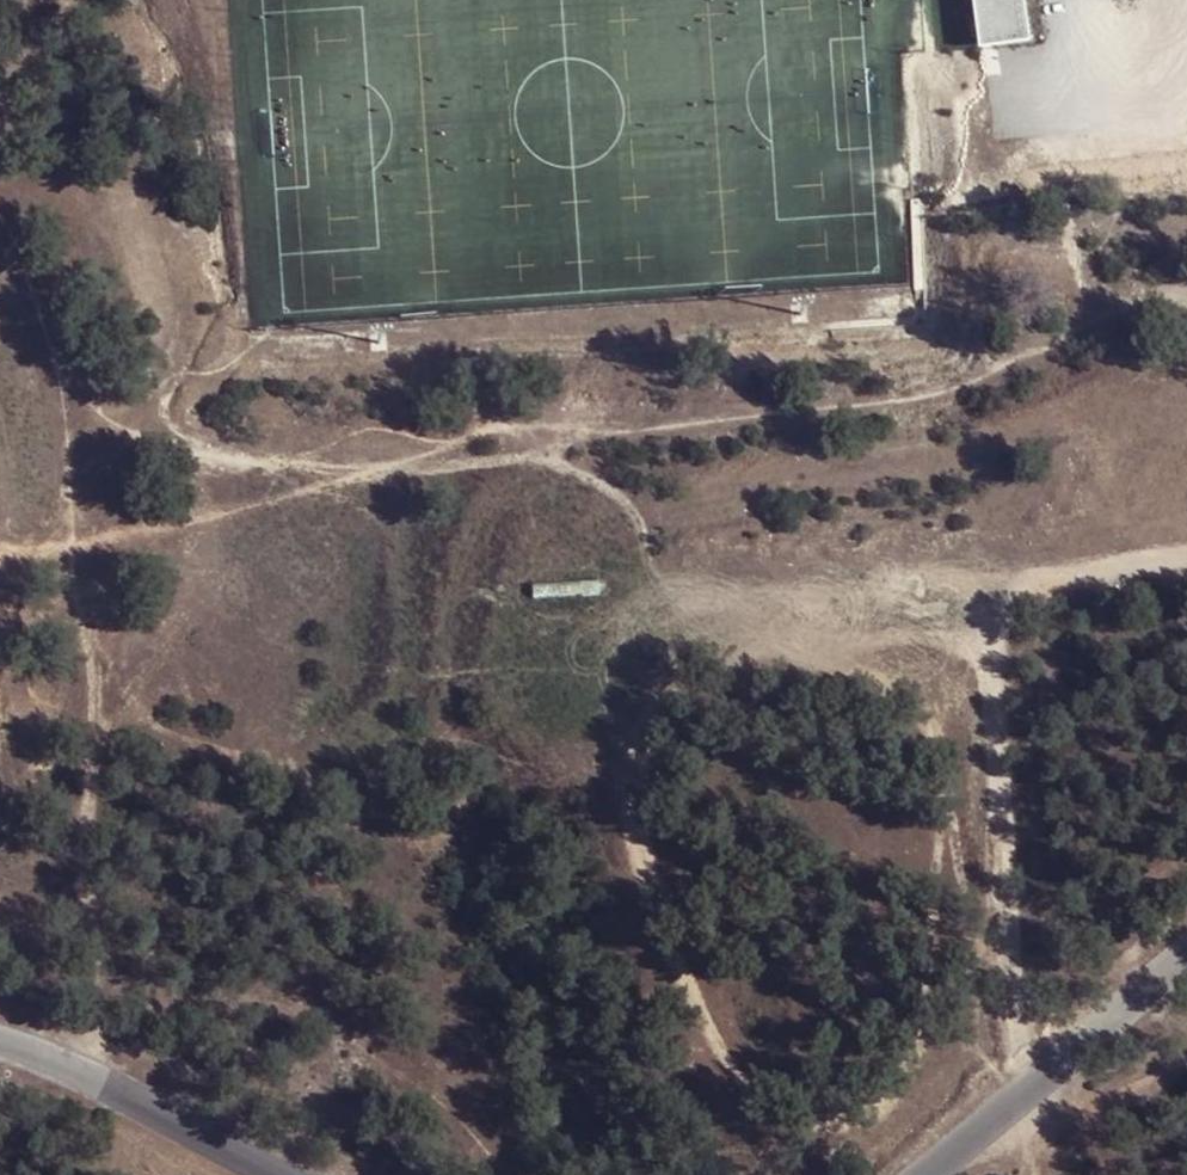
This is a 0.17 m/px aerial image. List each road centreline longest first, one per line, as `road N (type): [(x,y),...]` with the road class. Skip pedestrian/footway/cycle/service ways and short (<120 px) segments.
road 1 (track): [(1031,1088),(1006,962),(993,645),(1010,605),(1043,586),(1186,568)]
road 2 (unclassified): [(926,1174),(1186,958)]
road 3 (unclassified): [(0,1041),(100,1081),(281,1174)]

